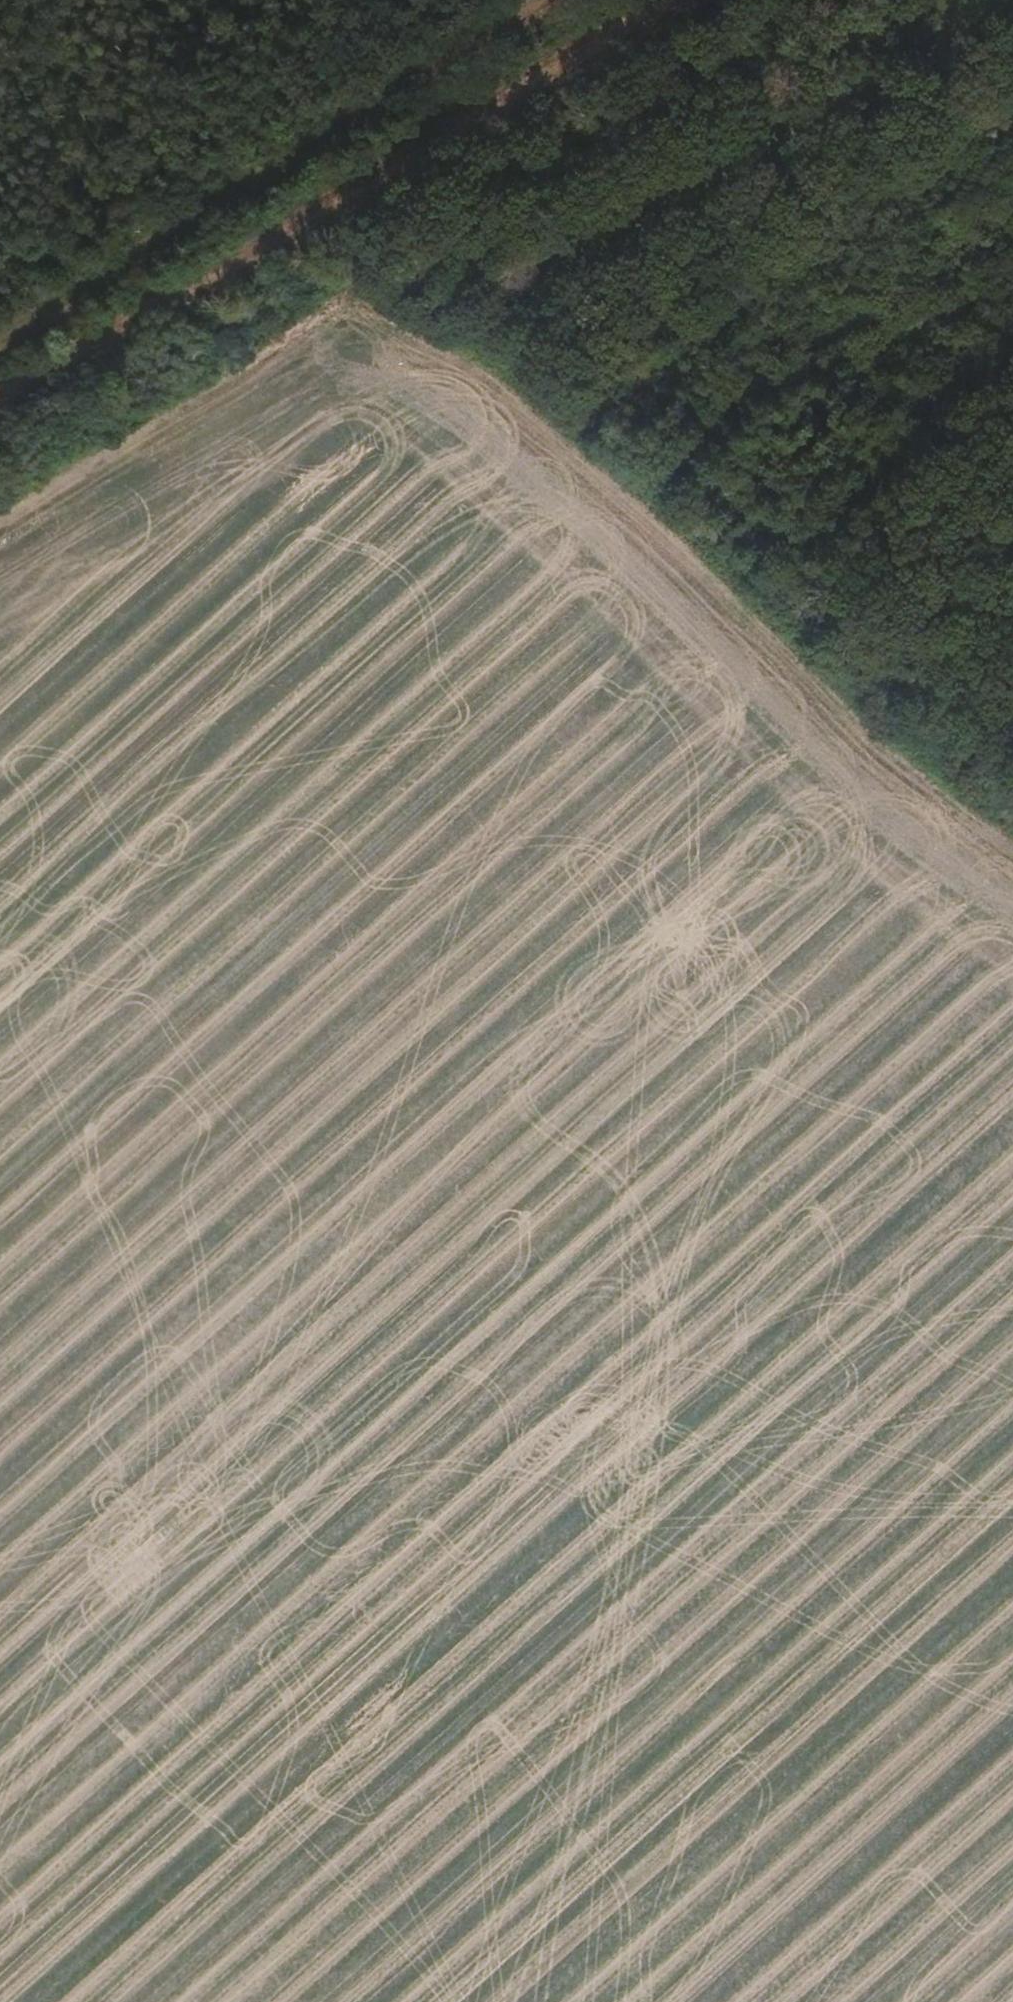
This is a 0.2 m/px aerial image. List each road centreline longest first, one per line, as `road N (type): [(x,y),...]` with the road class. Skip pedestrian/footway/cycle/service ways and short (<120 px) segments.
road 1 (track): [(0,410),(437,150),(662,0)]
road 2 (track): [(536,0),(0,332)]

